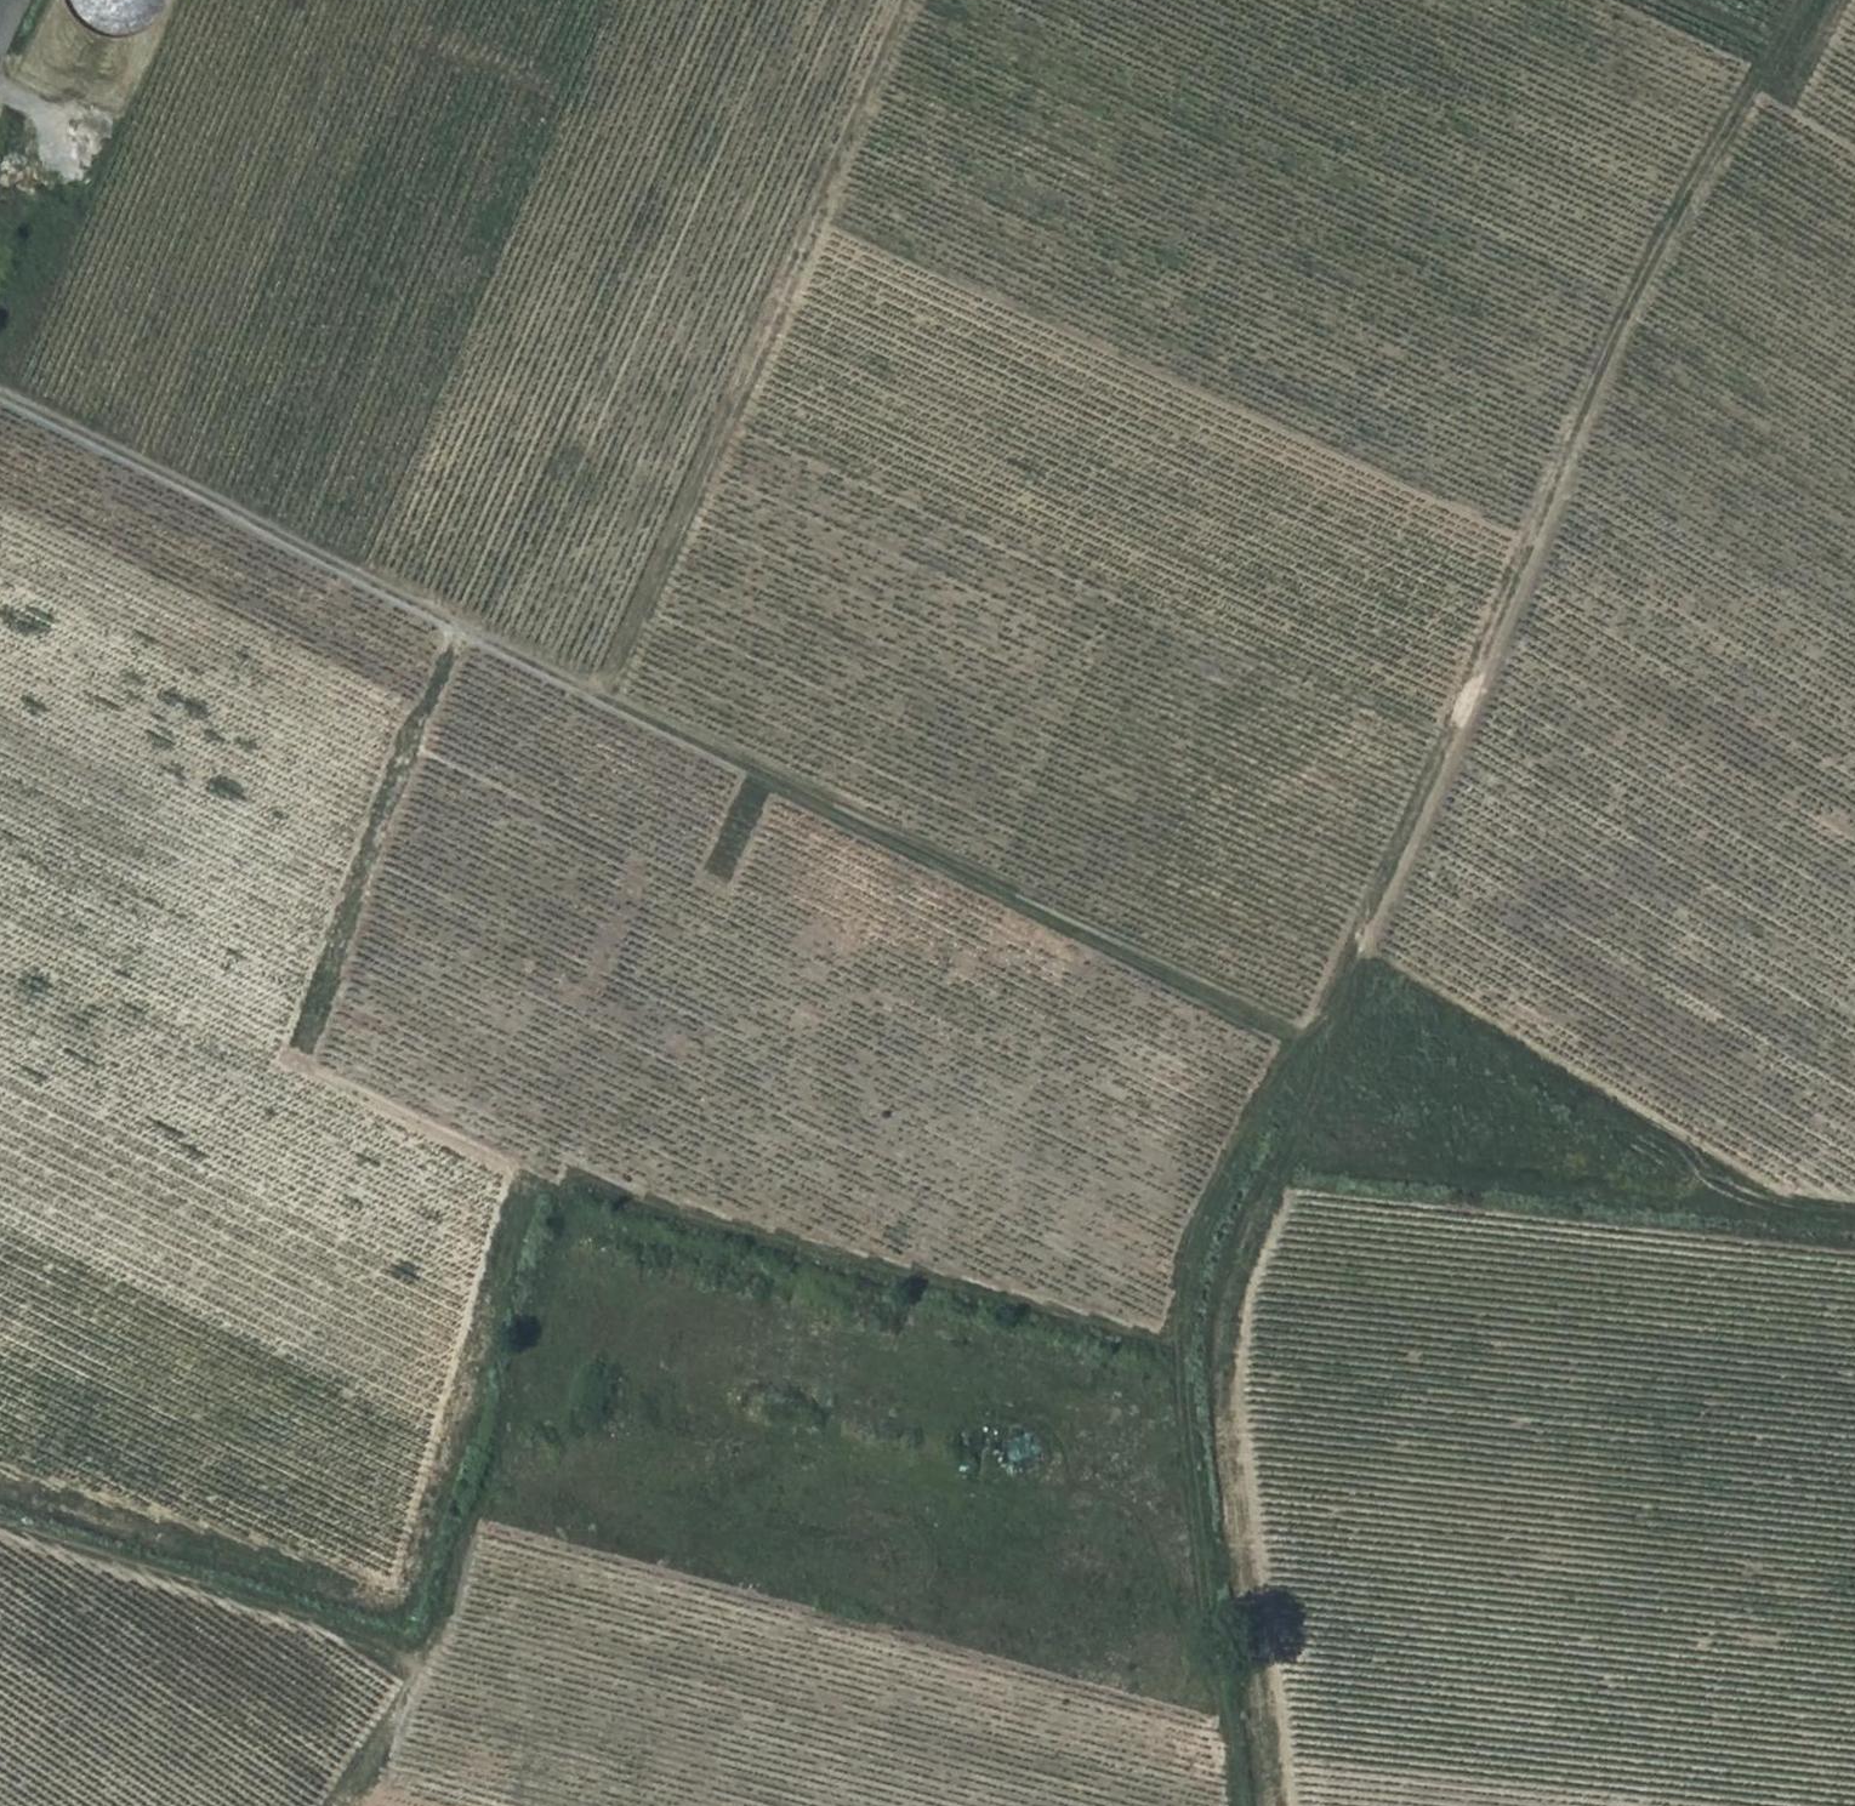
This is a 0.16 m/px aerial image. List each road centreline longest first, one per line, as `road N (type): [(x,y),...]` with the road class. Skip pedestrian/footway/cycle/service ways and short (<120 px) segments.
road 1 (track): [(1281,1805),(1223,1357),(1256,1221),(1658,253),(1780,56),(1805,0)]
road 2 (track): [(0,1529),(429,1656),(559,1197),(1223,1357)]
road 3 (track): [(0,405),(1326,1053)]
road 4 (track): [(913,0),(605,706)]
road 5 (track): [(1780,56),(1658,0)]

